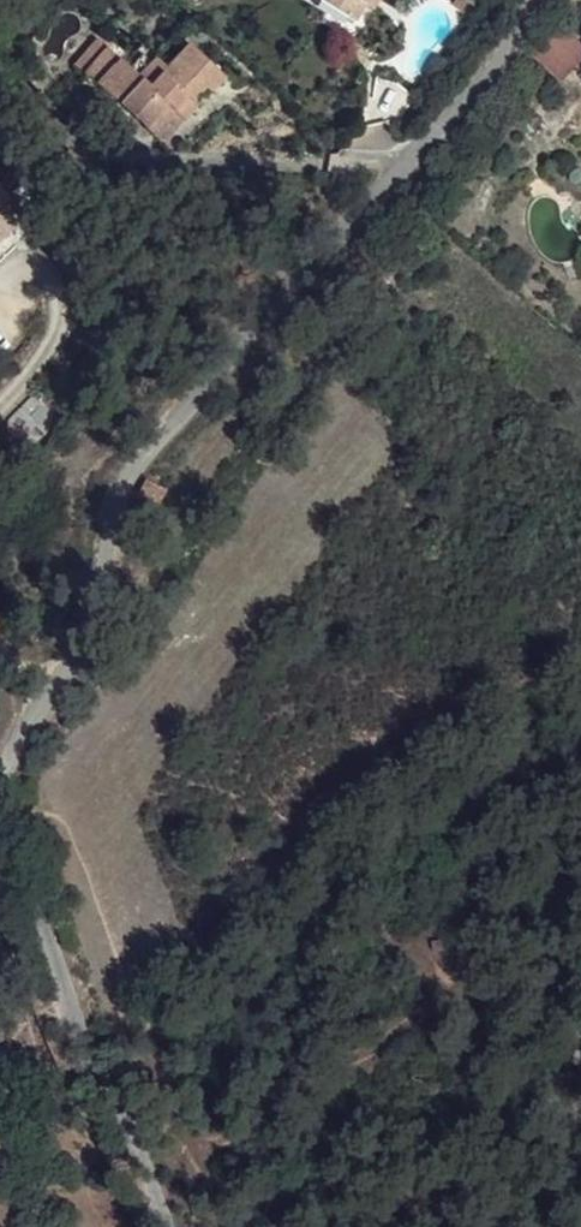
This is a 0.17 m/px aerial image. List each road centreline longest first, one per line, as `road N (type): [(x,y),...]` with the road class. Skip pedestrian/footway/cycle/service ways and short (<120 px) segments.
road 1 (residential): [(0,770),(87,634),(136,476),(161,435),(544,0)]
road 2 (residential): [(166,1226),(63,989),(4,829)]

